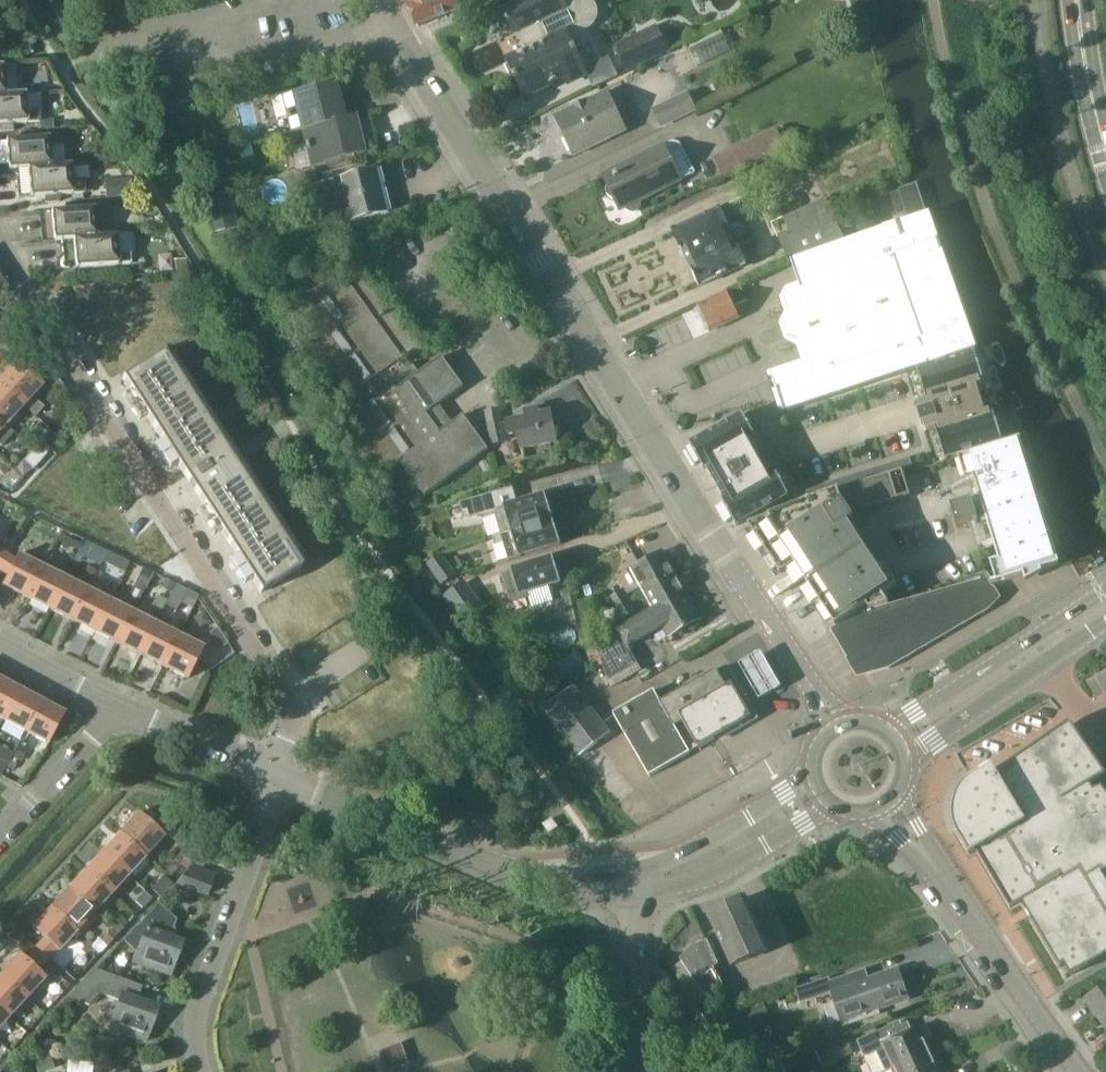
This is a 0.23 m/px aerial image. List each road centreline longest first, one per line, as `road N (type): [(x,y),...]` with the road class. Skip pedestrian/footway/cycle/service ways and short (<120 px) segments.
road 1 (residential): [(759,600),(366,0)]
road 2 (residential): [(38,297),(286,698),(282,779)]
road 3 (tertiary): [(625,884),(509,874),(282,779)]
road 4 (tertiary): [(1079,1071),(897,807)]
road 5 (residential): [(203,1071),(197,1043),(203,993),(282,779)]
road 6 (residential): [(759,600),(875,523),(967,492)]
road 7 (tertiary): [(821,795),(730,847),(625,884)]
road 8 (residential): [(640,1071),(639,938),(625,884)]
road 9 (tertiary): [(282,779),(119,706)]
road 10 (residential): [(0,837),(119,706)]
road 11 (tertiary): [(1070,0),(1084,93),(1104,147)]
road 12 (tertiary): [(909,734),(1037,654)]
road 13 (tertiary): [(1104,147),(1087,0)]
road 14 (residential): [(834,722),(759,600)]
road 15 (tertiary): [(119,706),(0,650)]

